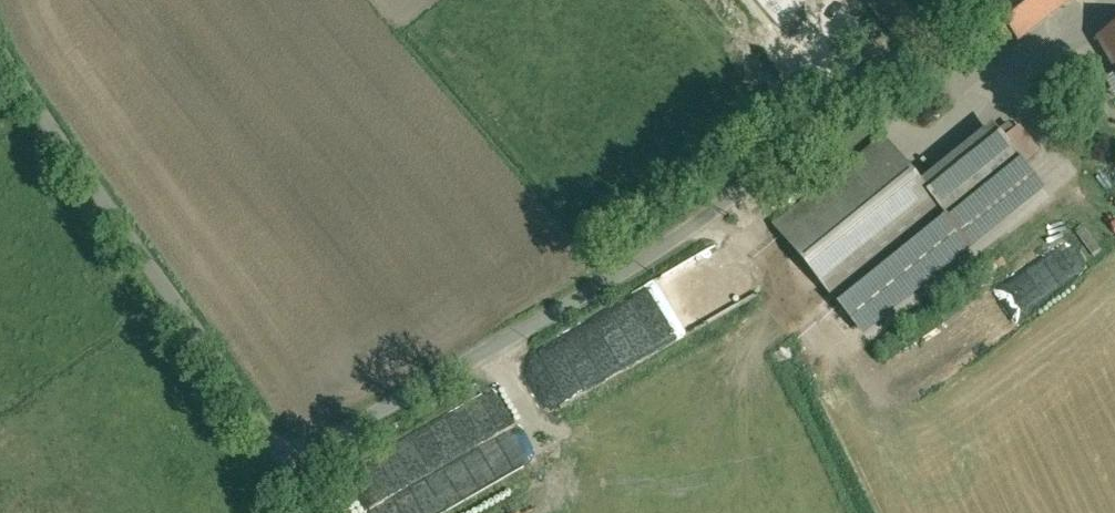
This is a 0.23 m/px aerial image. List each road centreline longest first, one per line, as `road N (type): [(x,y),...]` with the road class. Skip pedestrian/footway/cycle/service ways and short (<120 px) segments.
road 1 (track): [(978,0),(701,230),(283,463)]
road 2 (unclassified): [(0,55),(283,463),(306,512)]

